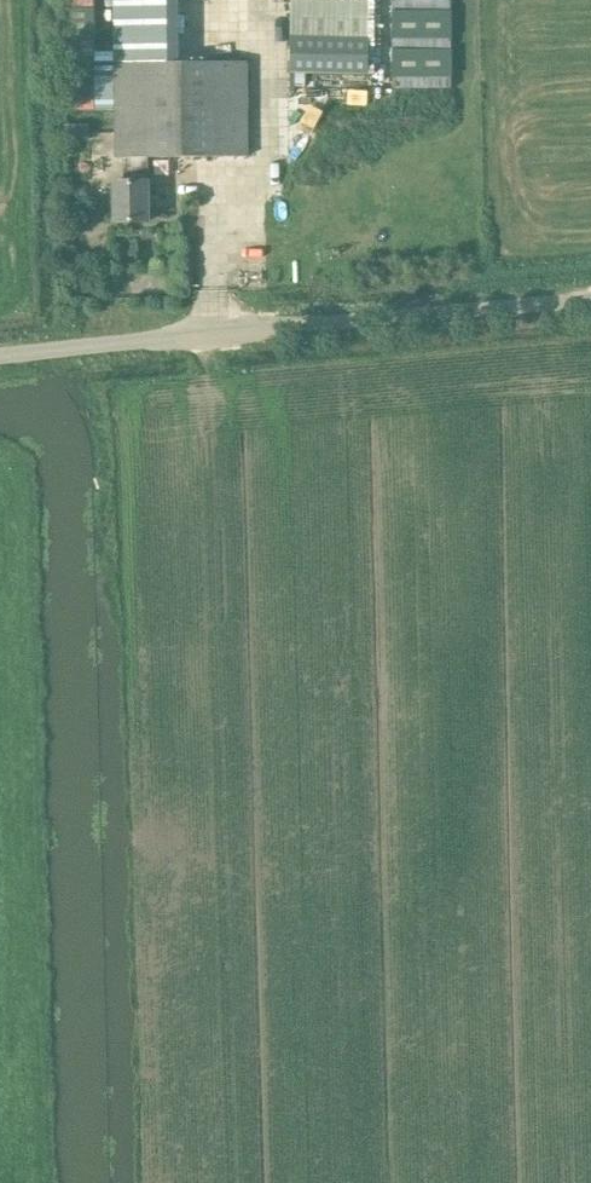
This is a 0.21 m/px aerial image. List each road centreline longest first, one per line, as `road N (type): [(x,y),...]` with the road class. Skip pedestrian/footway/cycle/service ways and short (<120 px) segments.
road 1 (unclassified): [(0,370),(590,324)]

